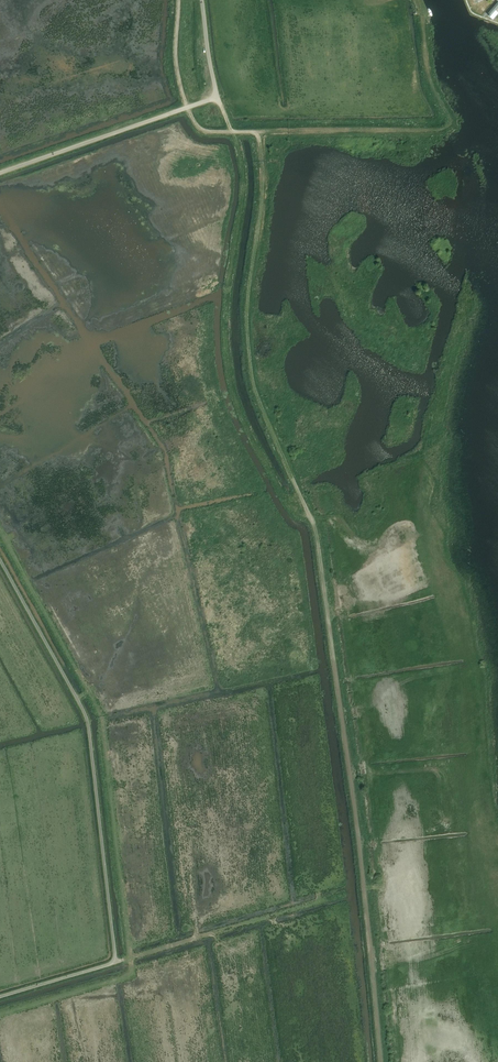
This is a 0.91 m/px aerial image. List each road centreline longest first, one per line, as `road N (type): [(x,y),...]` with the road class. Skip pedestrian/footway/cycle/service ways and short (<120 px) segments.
road 1 (track): [(383,1061),(318,541),(252,373),(247,302),(263,188),(259,140),(255,132),(232,131)]
road 2 (unclassified): [(0,173),(217,98),(202,0)]
road 3 (track): [(111,964),(343,894)]
road 4 (track): [(179,0),(176,56),(187,107),(201,128),(232,131)]

